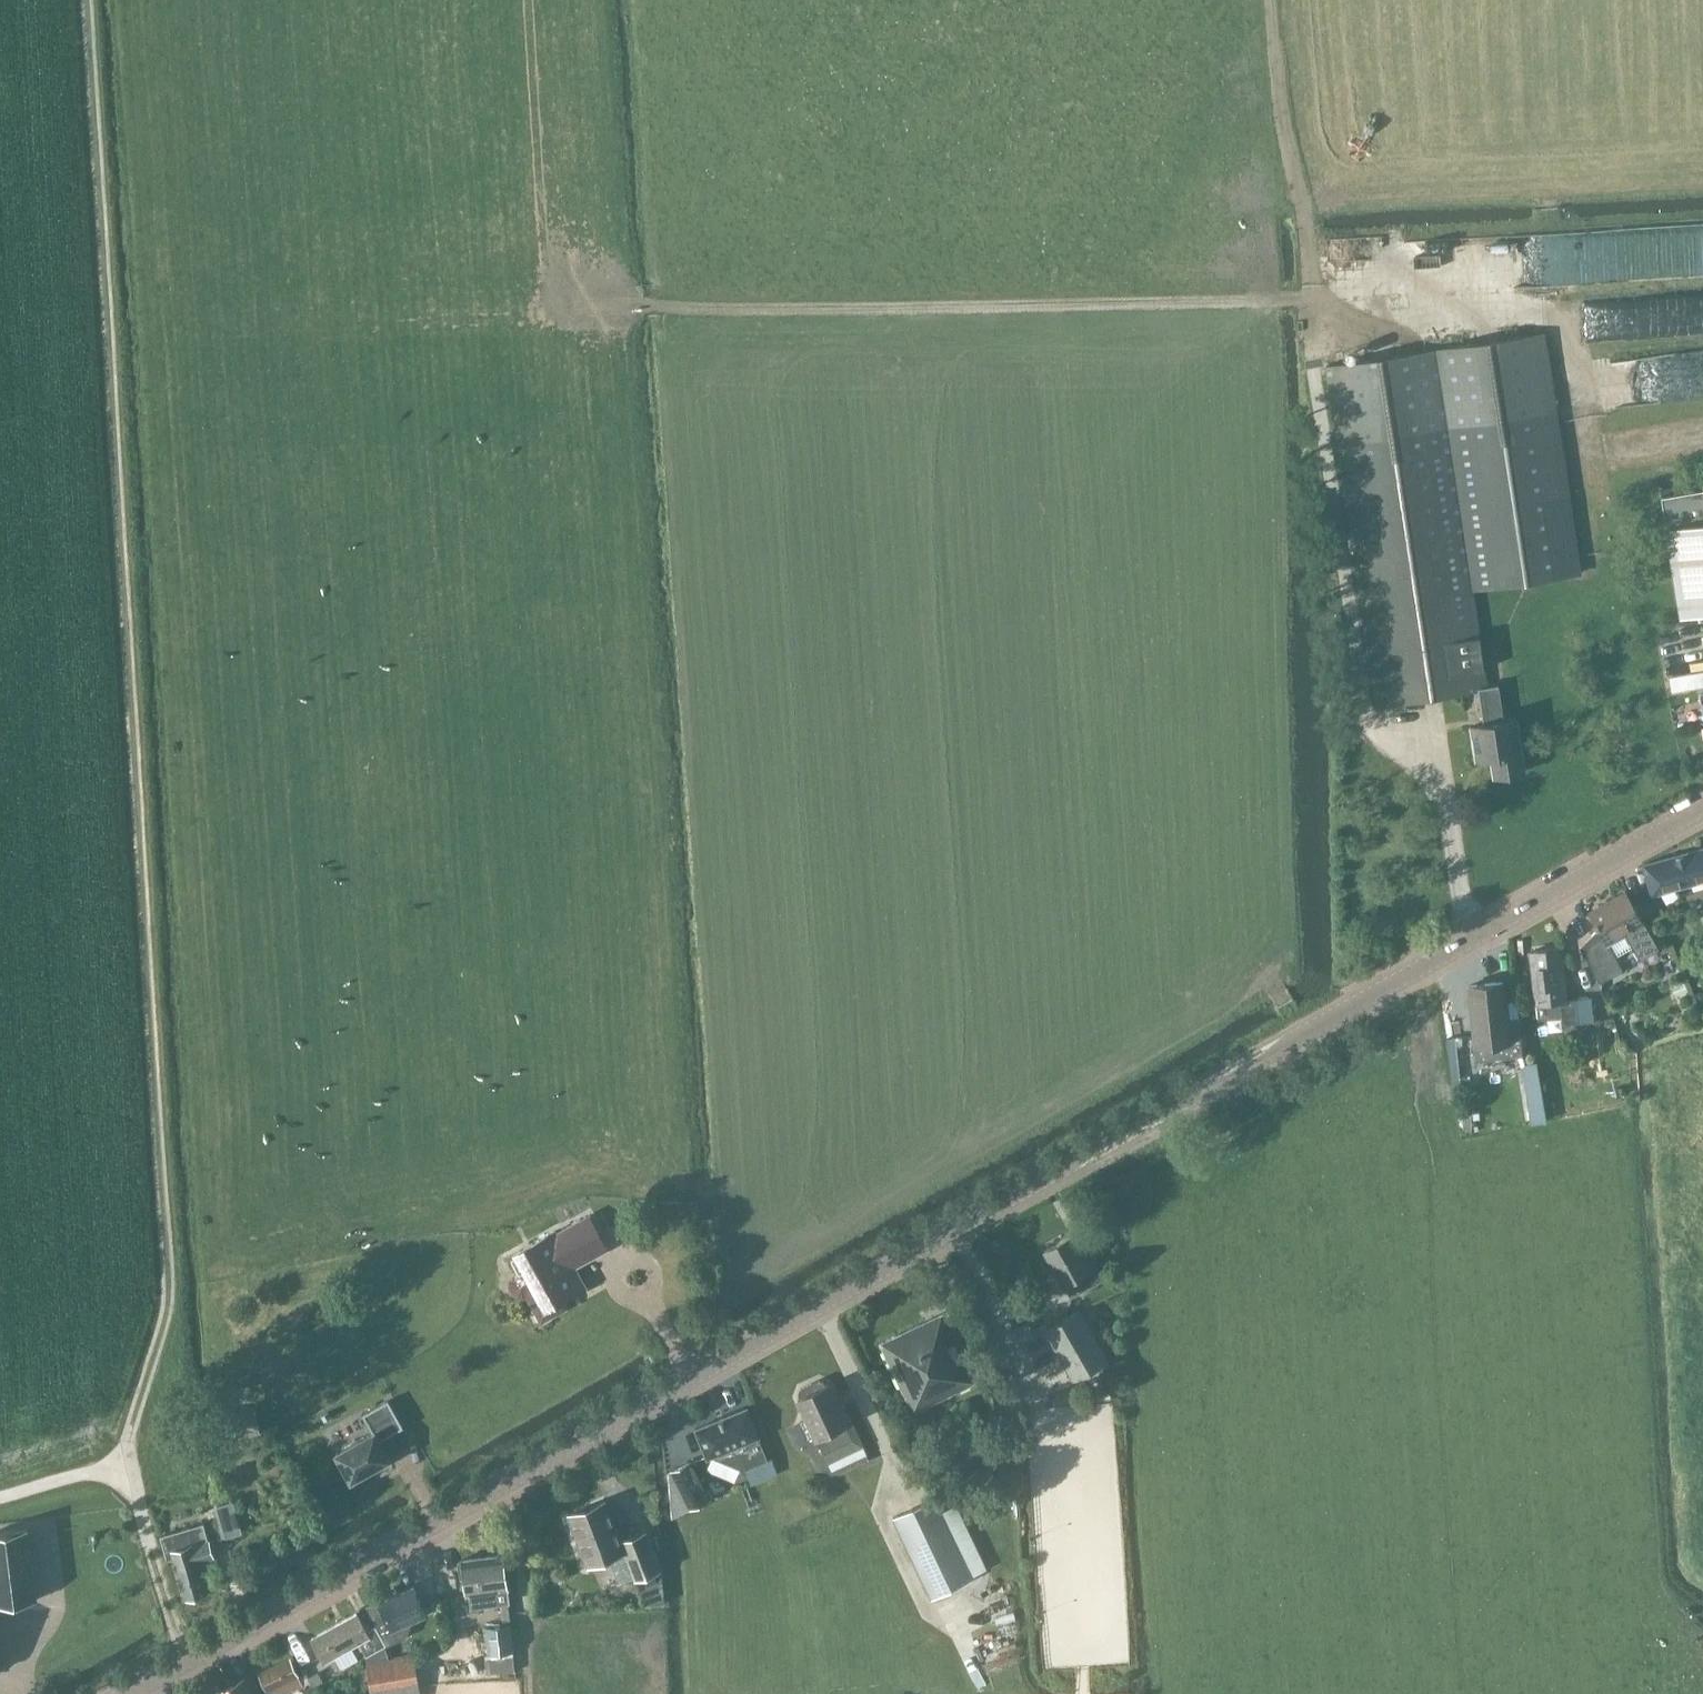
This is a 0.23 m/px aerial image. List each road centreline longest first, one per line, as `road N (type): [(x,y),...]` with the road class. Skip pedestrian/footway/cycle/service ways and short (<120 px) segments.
road 1 (tertiary): [(128,1693),(1702,807)]

